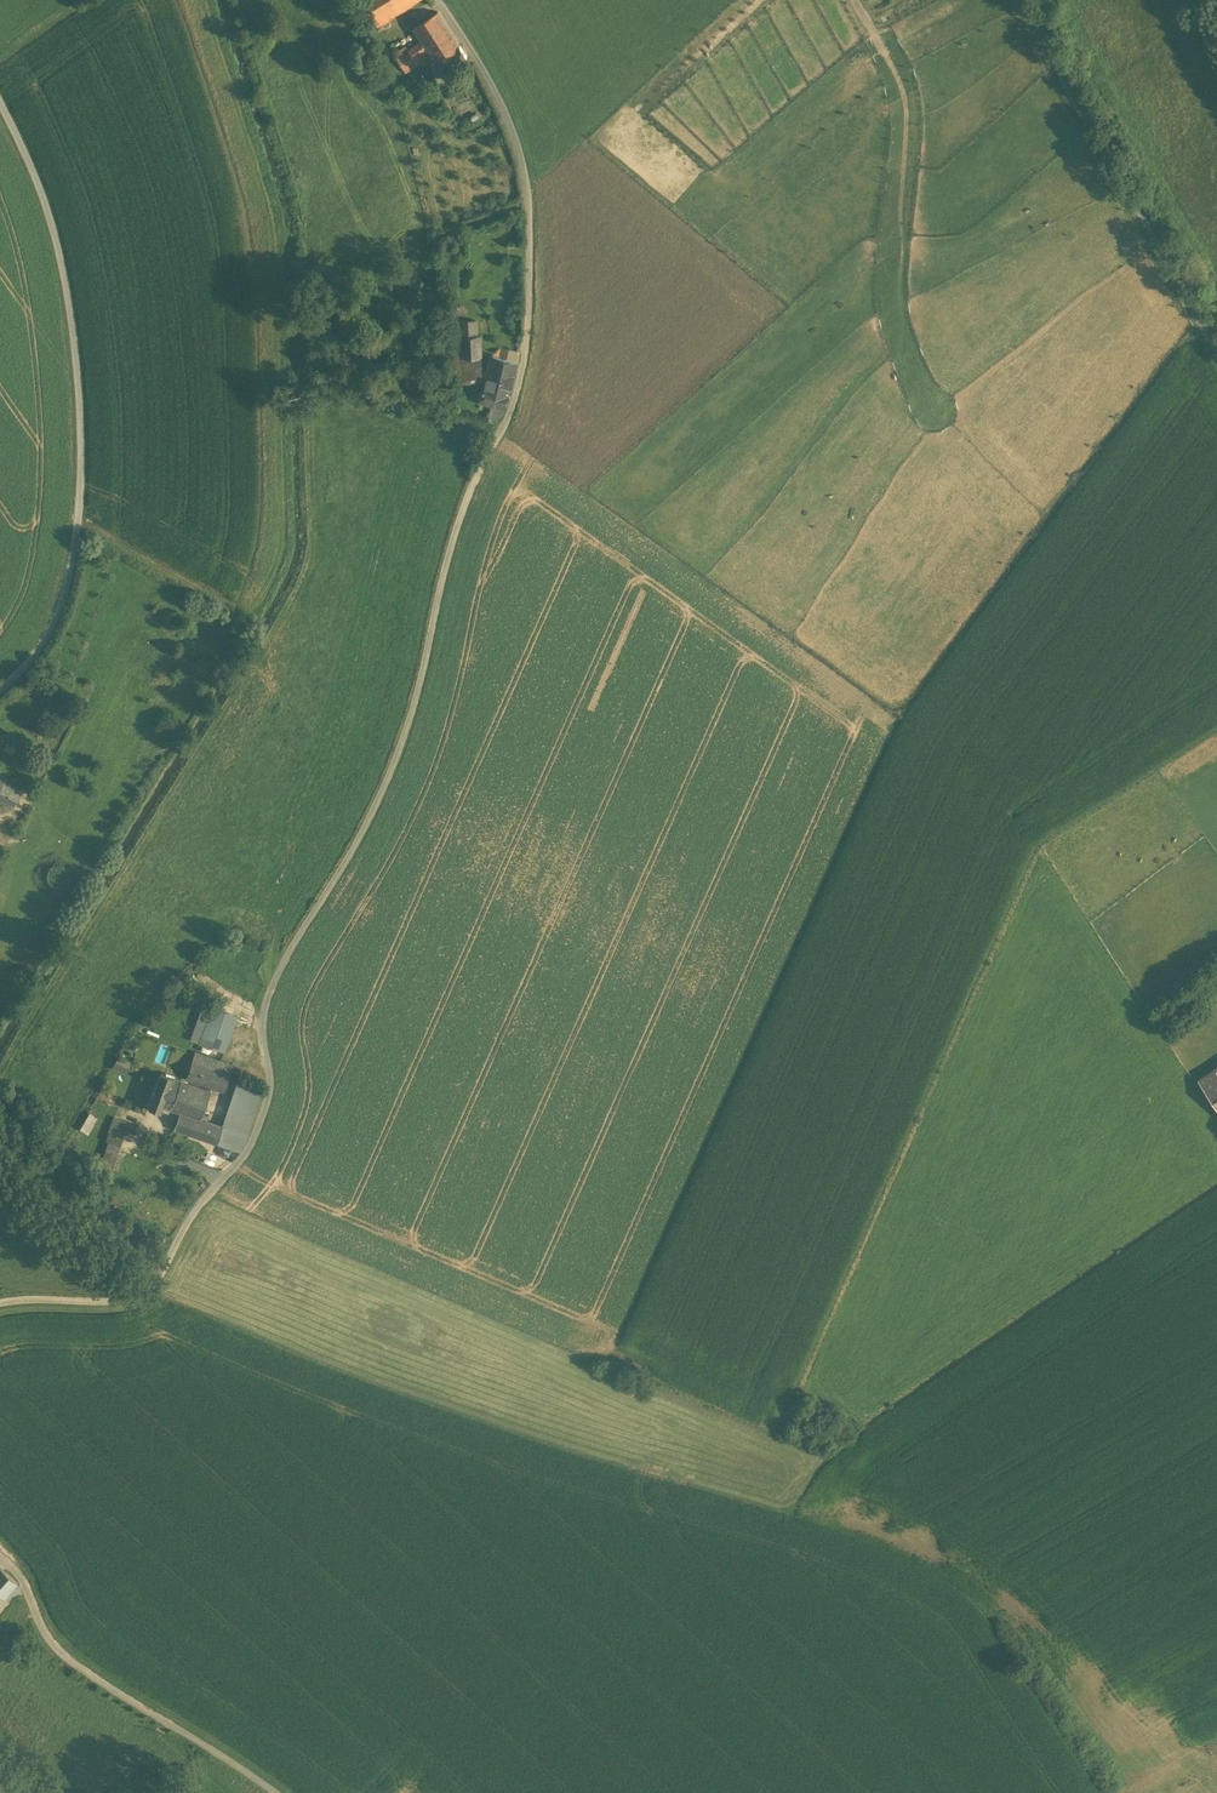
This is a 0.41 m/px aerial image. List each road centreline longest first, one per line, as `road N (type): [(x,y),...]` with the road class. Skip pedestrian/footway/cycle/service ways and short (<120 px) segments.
road 1 (residential): [(0,1302),(141,1293),(158,1278),(184,1224),(243,1153),(265,1106),(265,1013),(370,815),(419,694),(476,478),(524,377),(530,318),(527,176),(482,55),(447,0)]
road 2 (unclassified): [(0,102),(40,186),(68,295),(81,503),(53,629),(0,689)]
road 3 (residential): [(1216,355),(1056,71),(1025,0)]
road 4 (residential): [(272,1792),(63,1652),(0,1553)]

